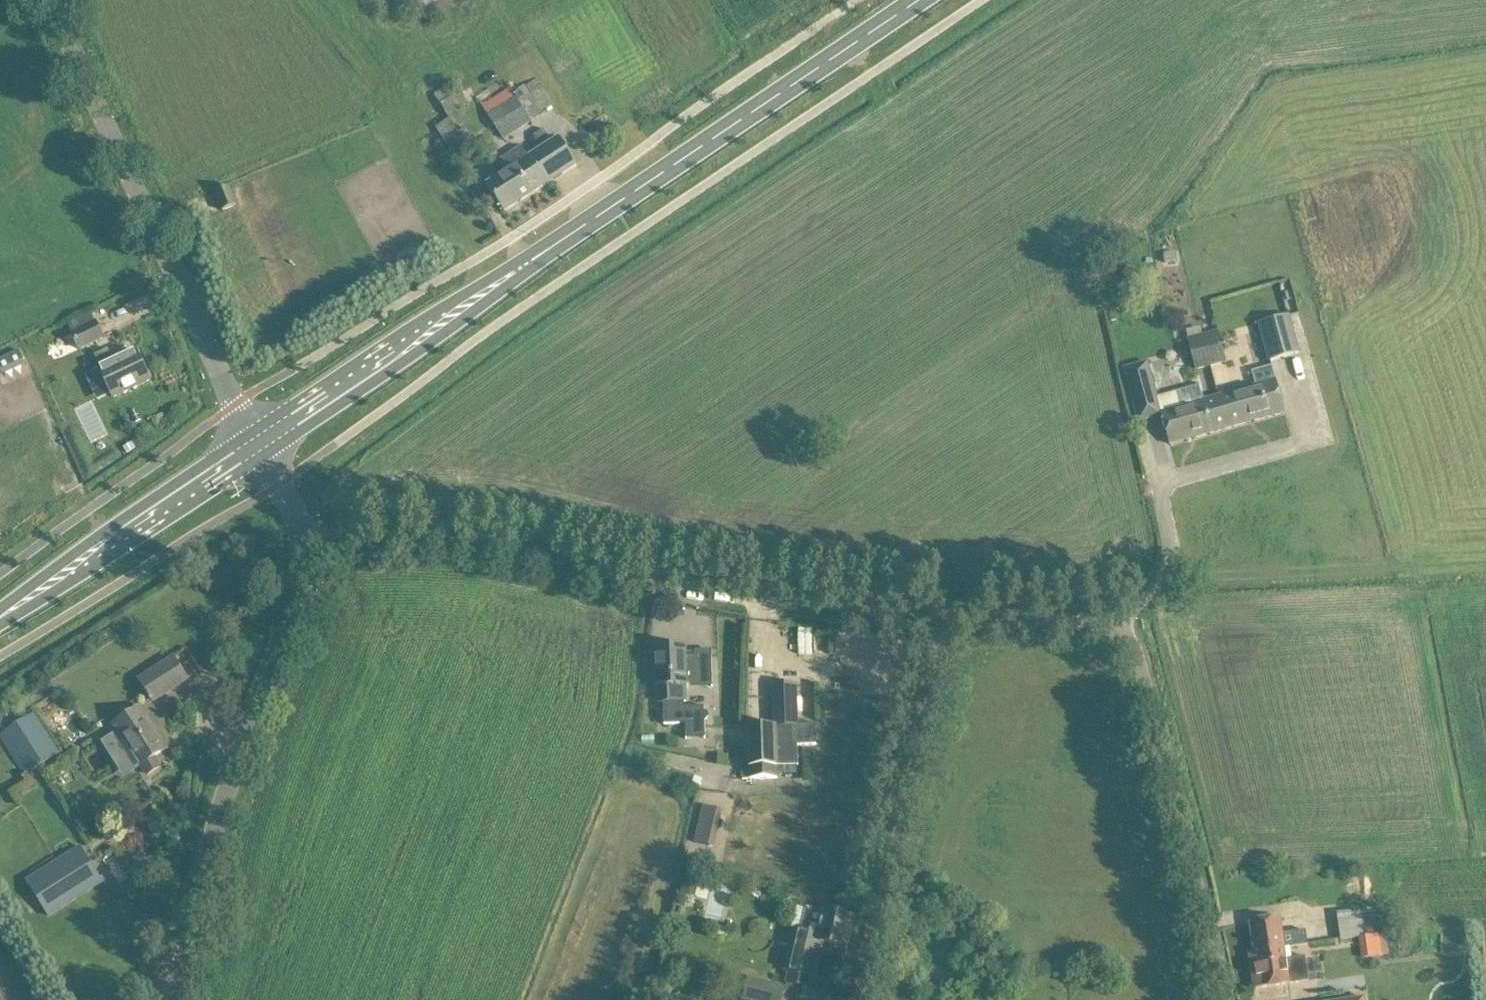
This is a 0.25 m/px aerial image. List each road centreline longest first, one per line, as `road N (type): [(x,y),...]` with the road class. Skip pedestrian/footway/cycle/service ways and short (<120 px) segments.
road 1 (secondary): [(261,450),(919,0)]
road 2 (unclassified): [(943,614),(663,582),(455,539),(312,541)]
road 3 (unclassified): [(1226,999),(1129,636),(1094,621),(943,614)]
road 4 (tertiary): [(261,450),(49,0)]
road 5 (tertiary): [(183,999),(194,913),(218,825),(304,587),(312,541)]
road 6 (unclassified): [(864,999),(943,614)]
road 7 (secondary): [(0,621),(261,450)]

